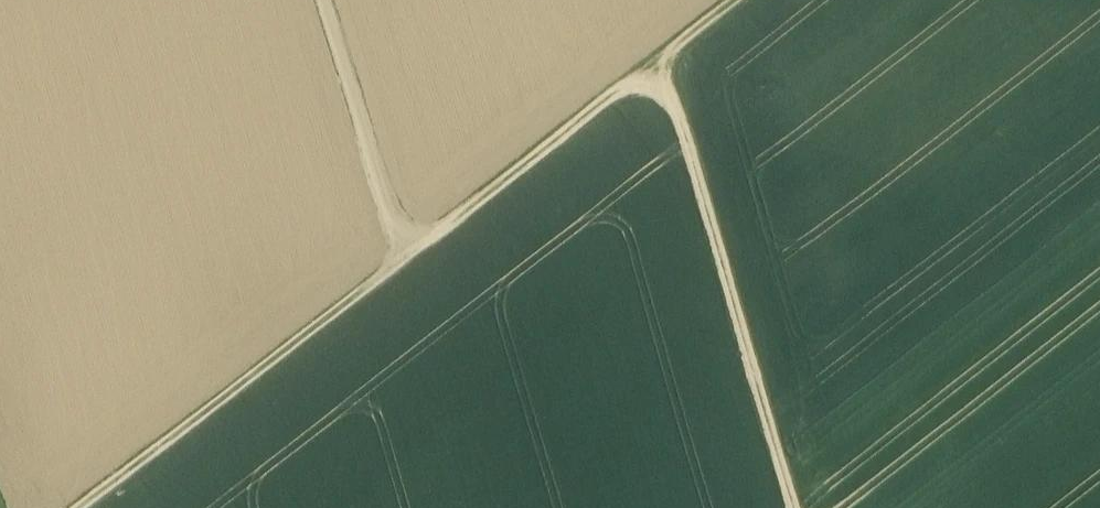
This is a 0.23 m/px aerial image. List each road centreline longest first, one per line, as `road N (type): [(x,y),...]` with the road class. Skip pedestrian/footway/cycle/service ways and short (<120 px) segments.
road 1 (track): [(102,507),(759,0)]
road 2 (track): [(663,78),(795,507)]
road 3 (track): [(335,0),(417,271)]

